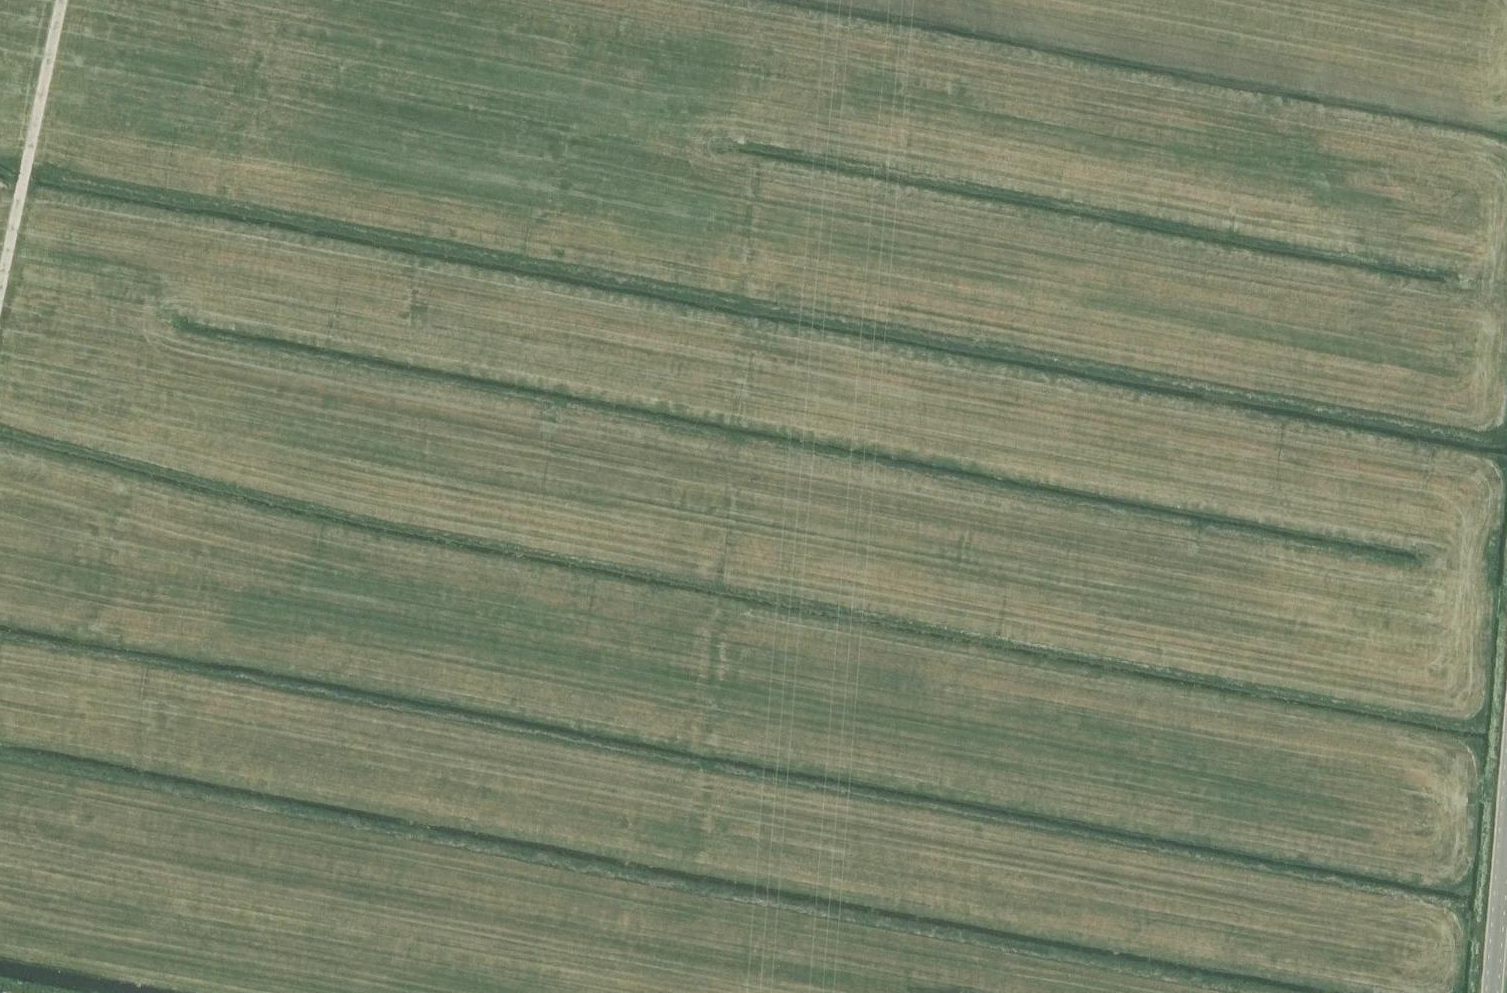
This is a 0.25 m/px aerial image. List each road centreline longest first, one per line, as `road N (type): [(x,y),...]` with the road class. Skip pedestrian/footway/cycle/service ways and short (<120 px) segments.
road 1 (track): [(65,0),(0,306)]
road 2 (unclassified): [(1492,992),(1506,821)]

